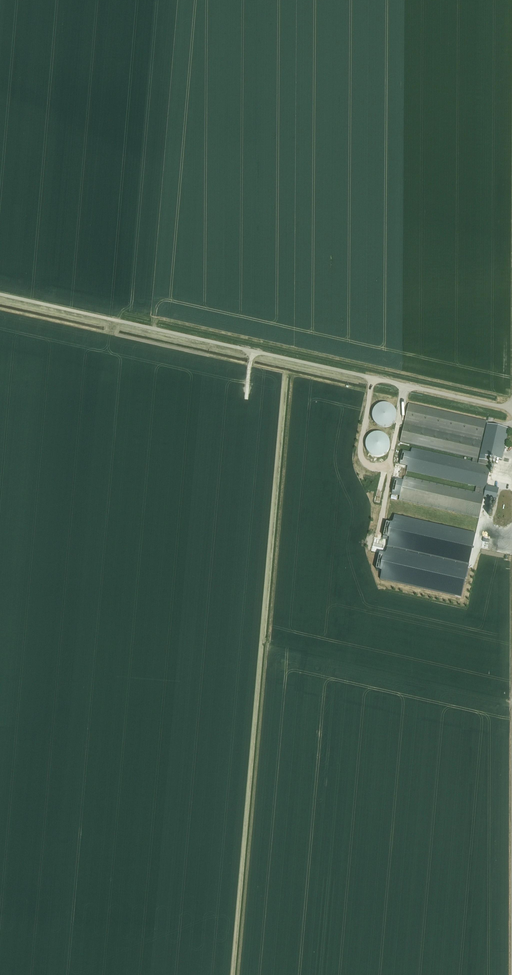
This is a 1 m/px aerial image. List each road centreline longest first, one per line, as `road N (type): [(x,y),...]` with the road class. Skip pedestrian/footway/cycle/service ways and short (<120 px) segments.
road 1 (unclassified): [(511,408),(0,294)]

